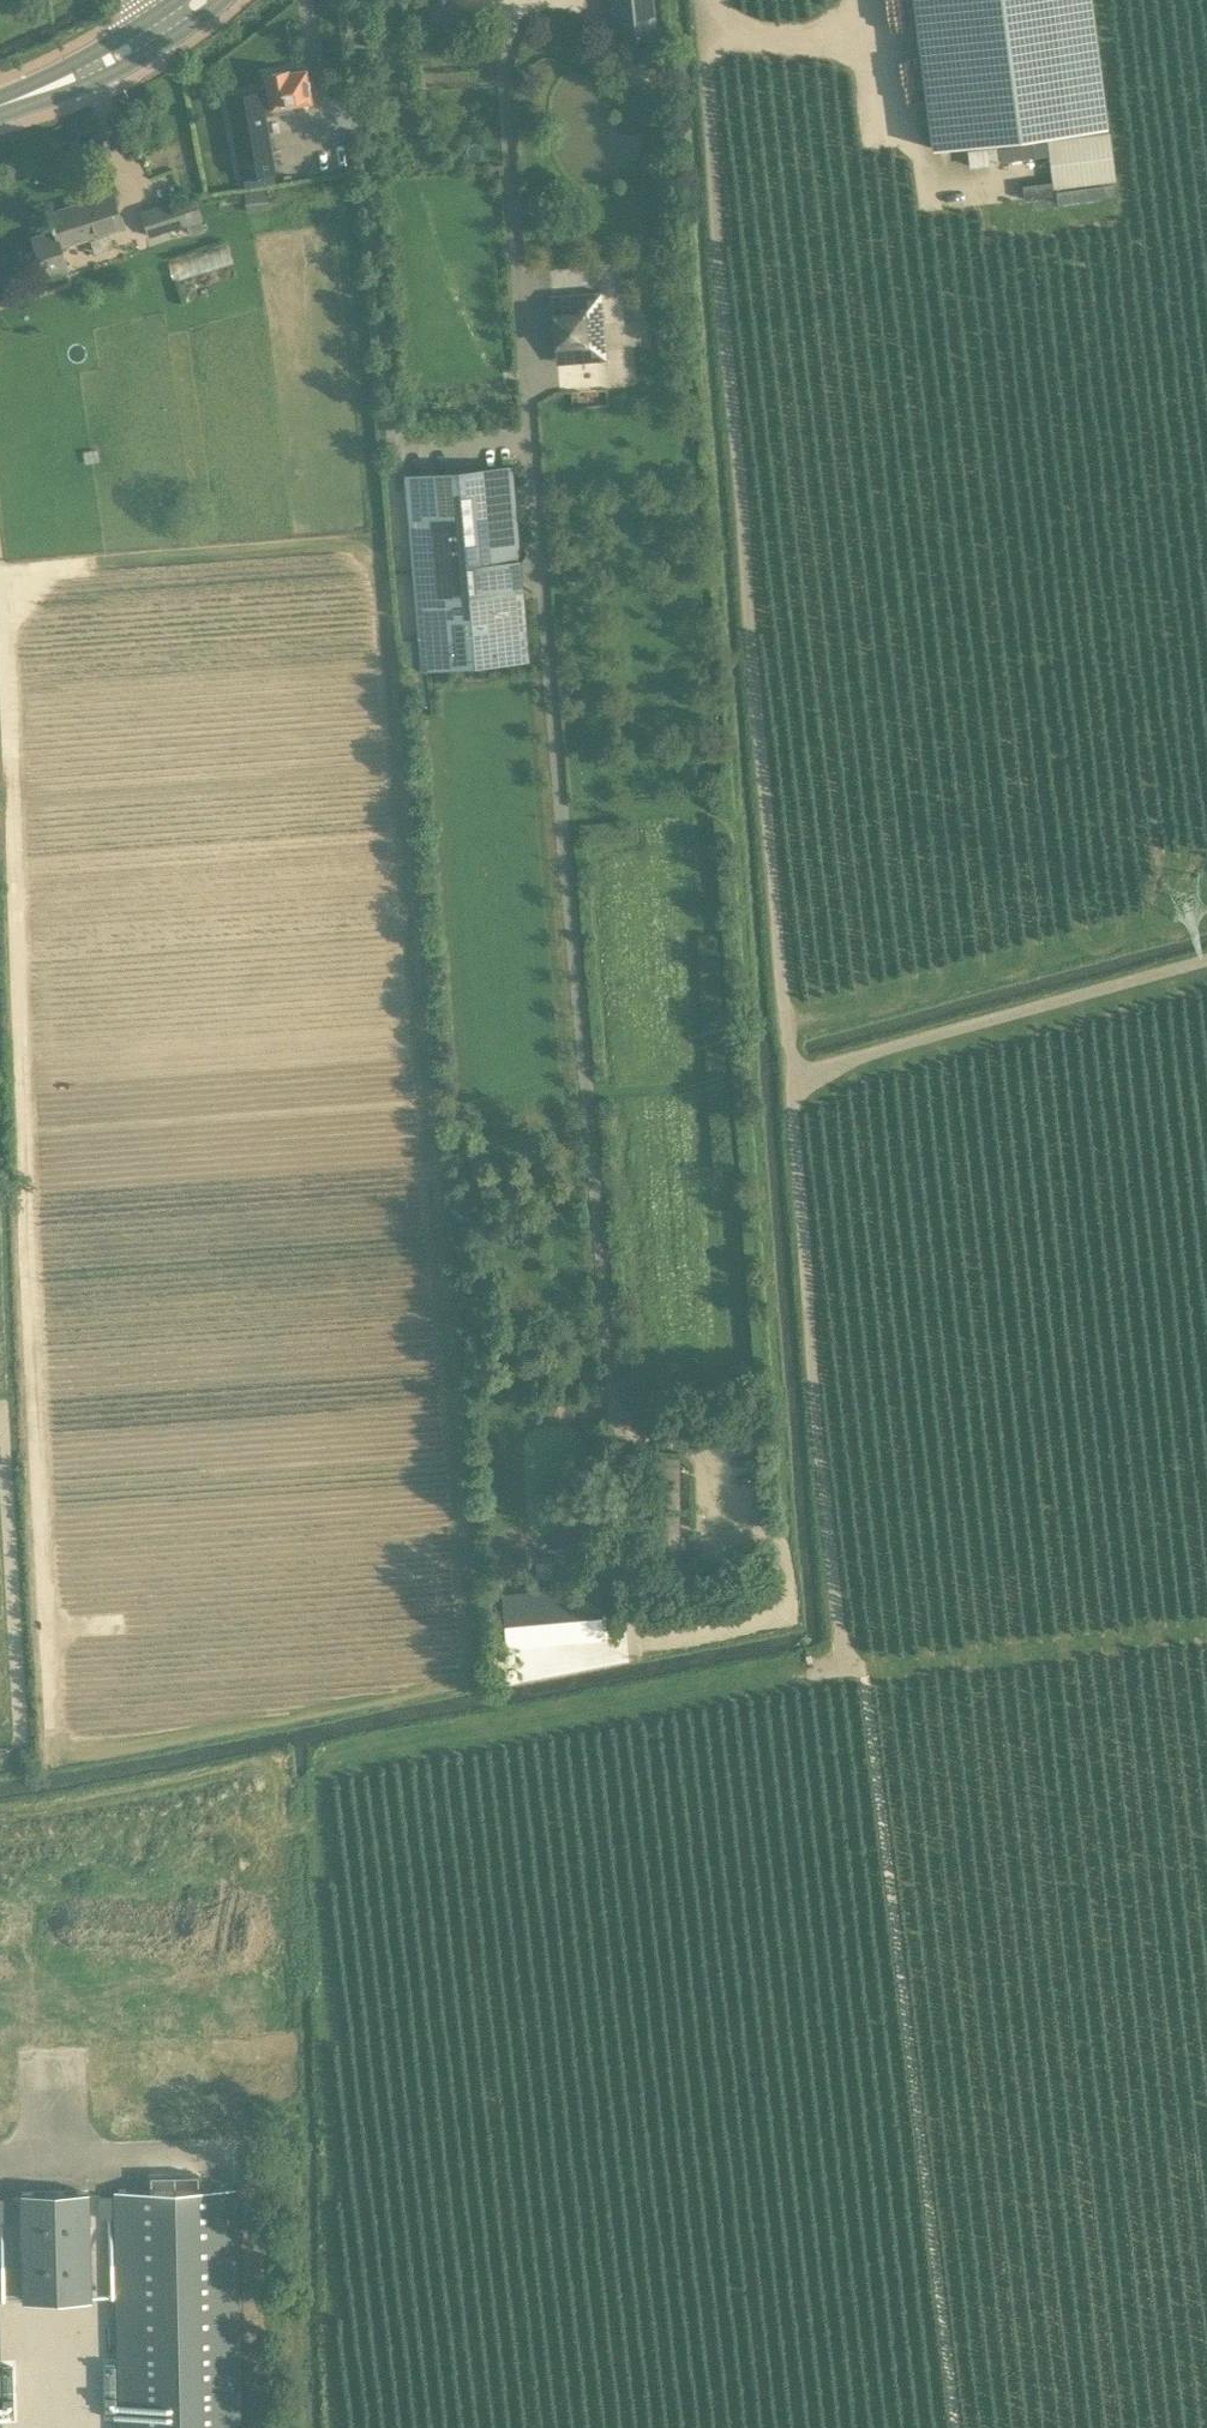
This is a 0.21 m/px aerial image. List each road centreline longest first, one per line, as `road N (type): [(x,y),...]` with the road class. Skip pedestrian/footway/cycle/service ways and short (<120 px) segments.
road 1 (tertiary): [(0,106),(154,36)]

